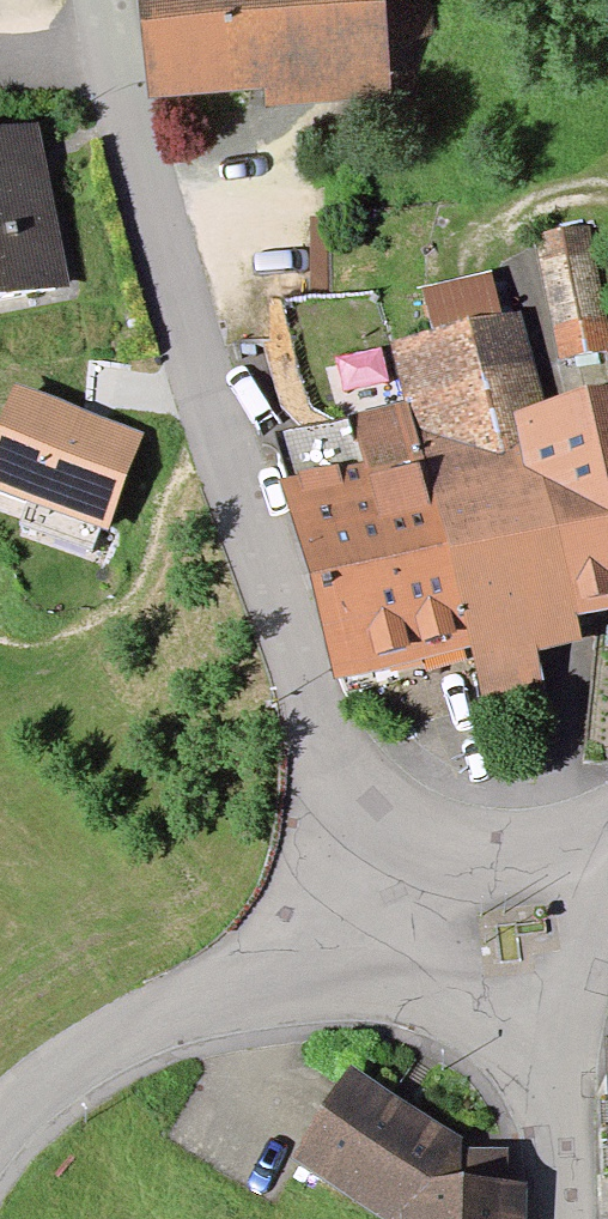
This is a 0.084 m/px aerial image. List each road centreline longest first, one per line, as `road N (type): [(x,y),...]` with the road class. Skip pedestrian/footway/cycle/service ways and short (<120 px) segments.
road 1 (residential): [(428,900),(333,771),(188,348),(134,162),(103,0)]
road 2 (residential): [(0,1128),(69,1068),(199,997),(428,900)]
road 3 (residential): [(566,1218),(539,1060),(504,994),(428,900)]
road 4 (track): [(223,456),(185,485),(145,593),(73,632),(0,643)]
road 5 (residential): [(428,900),(518,880),(607,833)]

